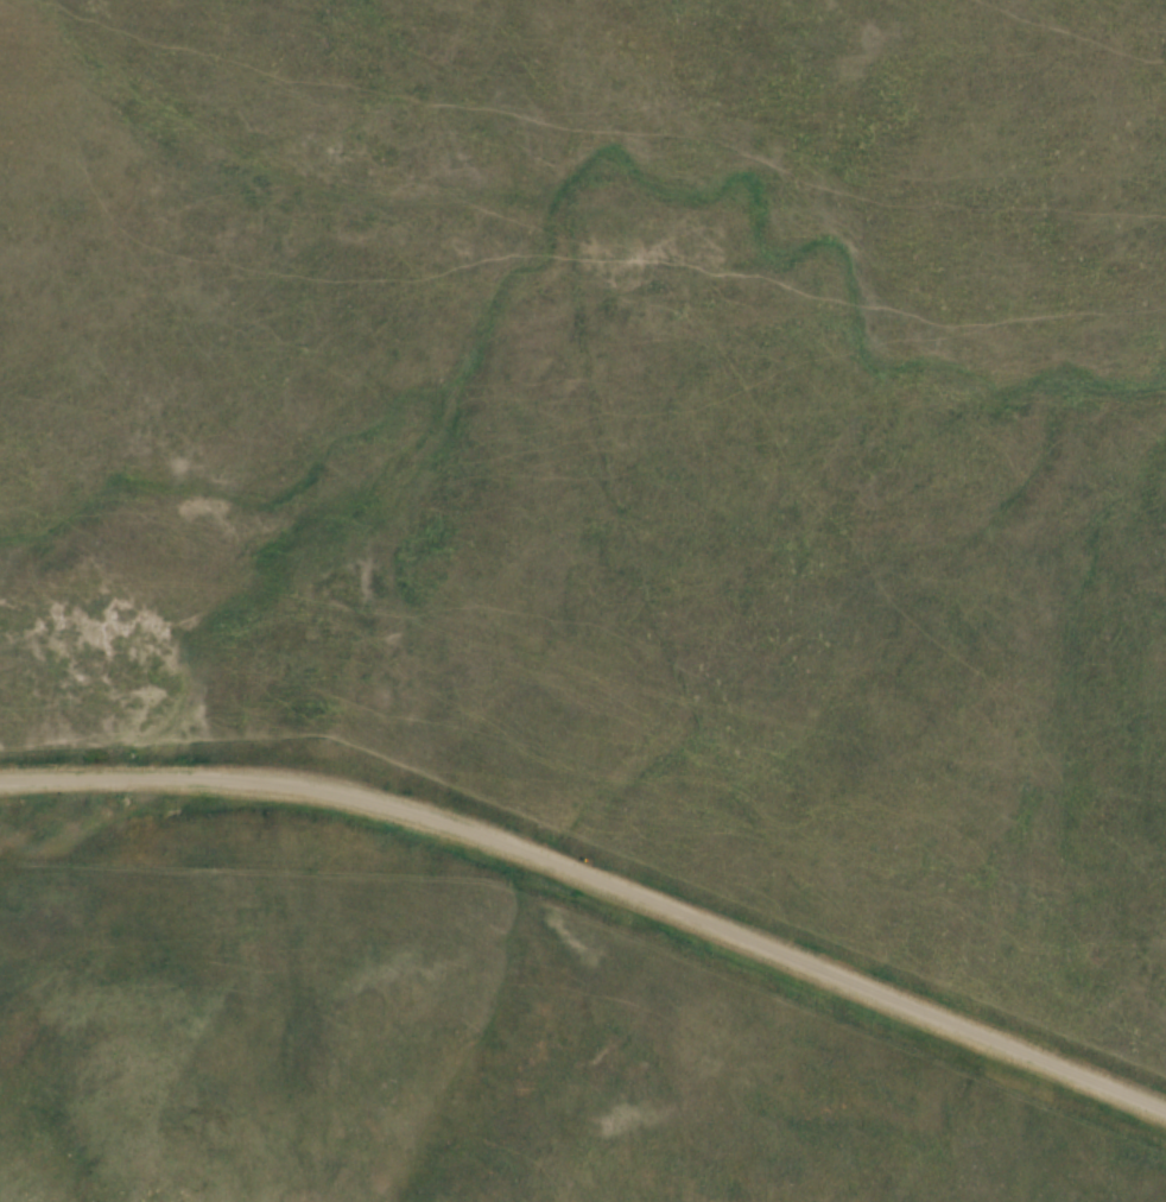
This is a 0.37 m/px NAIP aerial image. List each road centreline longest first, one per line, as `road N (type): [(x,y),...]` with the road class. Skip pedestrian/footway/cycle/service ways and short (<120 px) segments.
road 1 (track): [(0,786),(280,789),(436,816),(1165,1118)]

